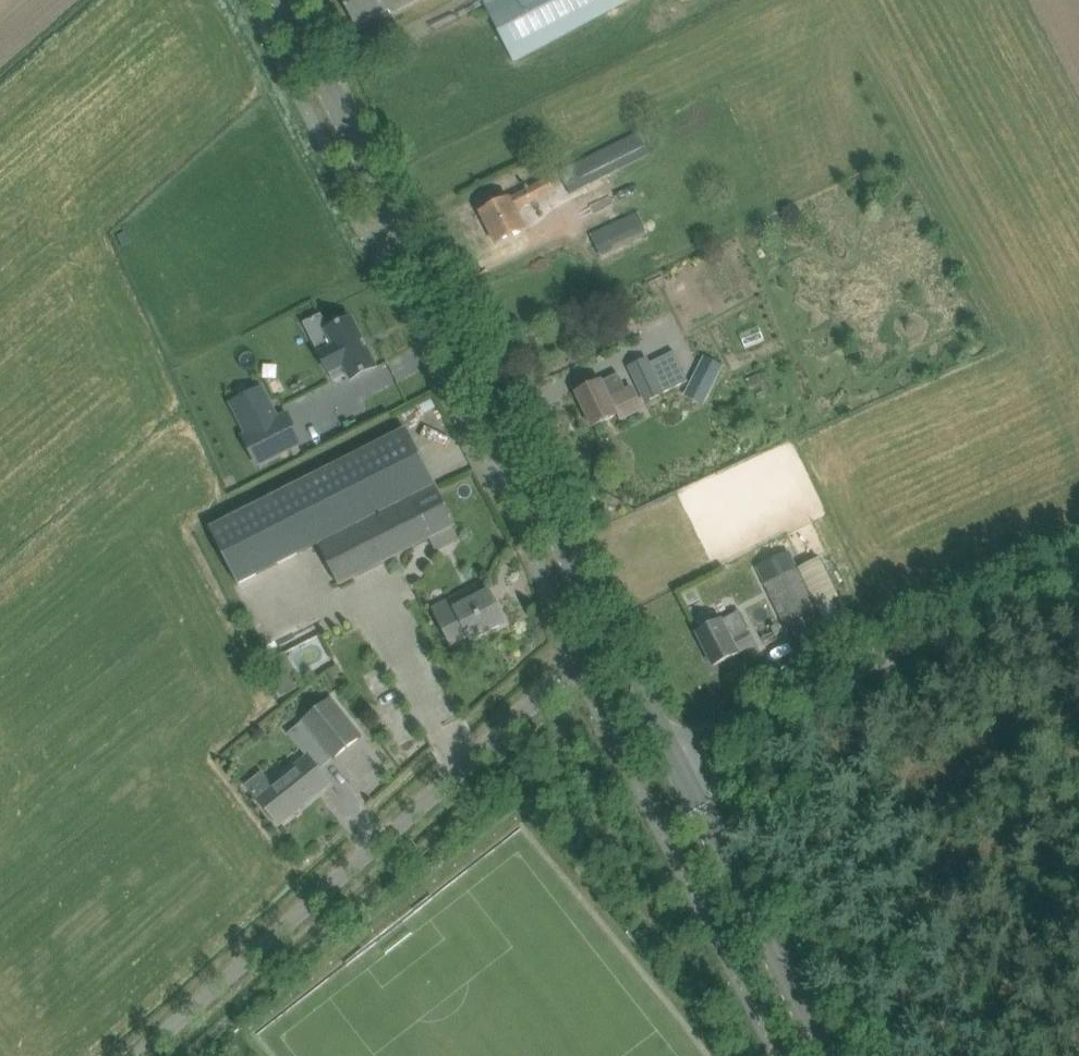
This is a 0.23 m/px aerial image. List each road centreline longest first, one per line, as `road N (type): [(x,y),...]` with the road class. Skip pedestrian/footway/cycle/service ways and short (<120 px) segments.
road 1 (tertiary): [(614,640),(284,0)]
road 2 (unclassified): [(134,1055),(580,661),(614,640)]
road 3 (unclassified): [(675,757),(1078,571)]
road 4 (tertiary): [(826,1055),(675,757)]
road 5 (tertiary): [(675,757),(614,640)]

